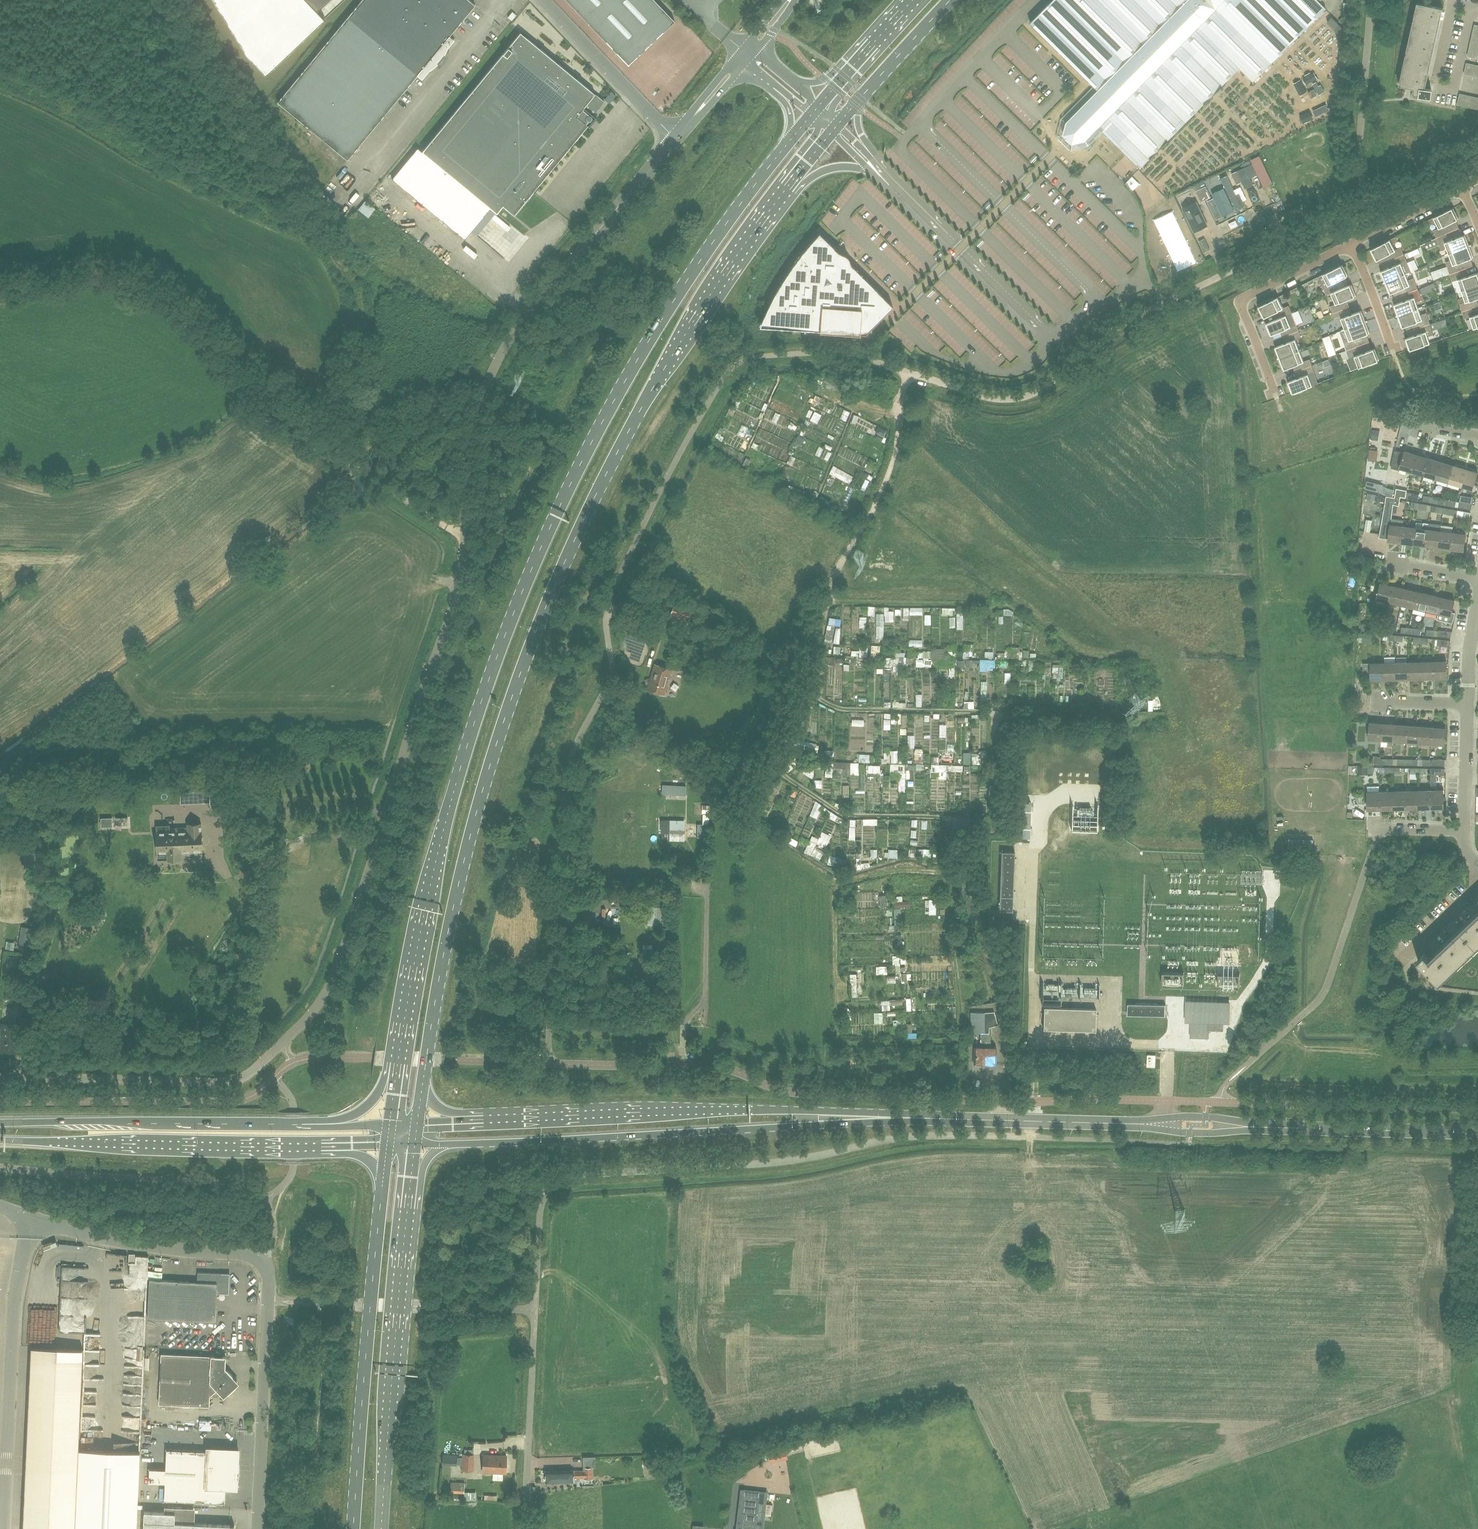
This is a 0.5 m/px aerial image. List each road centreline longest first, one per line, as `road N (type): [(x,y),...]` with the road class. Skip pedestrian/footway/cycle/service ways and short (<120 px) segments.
road 1 (residential): [(549,1063),(565,782),(612,677),(608,602),(685,444),(733,368),(764,357),(843,356),(982,398),(1029,397),(1123,325),(1477,152)]
road 2 (primary): [(419,1121),(476,815),(558,578),(681,343),(831,133)]
road 3 (primary): [(782,150),(617,396),(534,567),(437,858),(390,1123)]
road 4 (unclassified): [(0,1078),(234,1082),(316,1010),(348,937),(450,614),(465,538)]
road 5 (residential): [(549,1063),(715,1068),(795,1094),(1167,1101)]
road 6 (secondary): [(415,1147),(943,1119)]
road 7 (secondary): [(943,1119),(733,1110),(419,1121)]
road 8 (unclassified): [(257,1528),(266,1268),(240,1255),(161,1249),(33,1221)]
road 9 (unclassified): [(676,136),(494,365),(472,432),(465,538)]
road 10 (primary): [(390,1123),(0,1123)]
road 11 (primary): [(0,1140),(386,1147)]
road 12 (primary): [(382,1528),(415,1147)]
road 13 (primary): [(386,1147),(354,1528)]
road 14 (unclassified): [(3,1528),(15,1287),(33,1221)]
road 15 (residential): [(1277,399),(1241,300),(1350,245)]
road 16 (unclassified): [(527,1528),(535,1311)]
road 17 (secondary): [(1293,1128),(1187,1116),(1101,1123)]
road 18 (secondary): [(1101,1123),(1209,1134),(1293,1128)]
road 19 (unclassified): [(676,136),(543,0)]
road 20 (secondary): [(1477,1132),(1293,1128)]
road 21 (residential): [(1455,3),(1438,80),(1447,89),(1457,81),(1474,4)]
road 22 (primary): [(838,125),(951,0)]
road 23 (secondary): [(1101,1123),(943,1119)]
road 24 (tertiary): [(1465,832),(1466,705)]
road 25 (residential): [(1350,245),(1460,189)]

